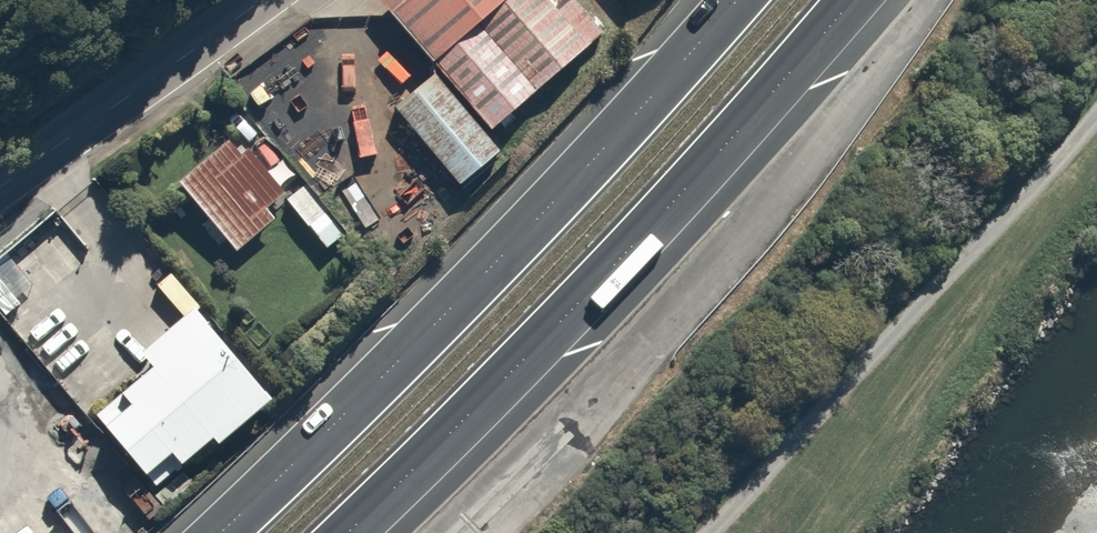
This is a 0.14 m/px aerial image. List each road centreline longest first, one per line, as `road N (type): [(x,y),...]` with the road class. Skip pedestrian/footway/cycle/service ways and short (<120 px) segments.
road 1 (trunk): [(219,532),(398,364),(737,0)]
road 2 (trunk): [(851,0),(761,106),(451,432),(343,532)]
road 3 (residential): [(0,202),(263,0)]

